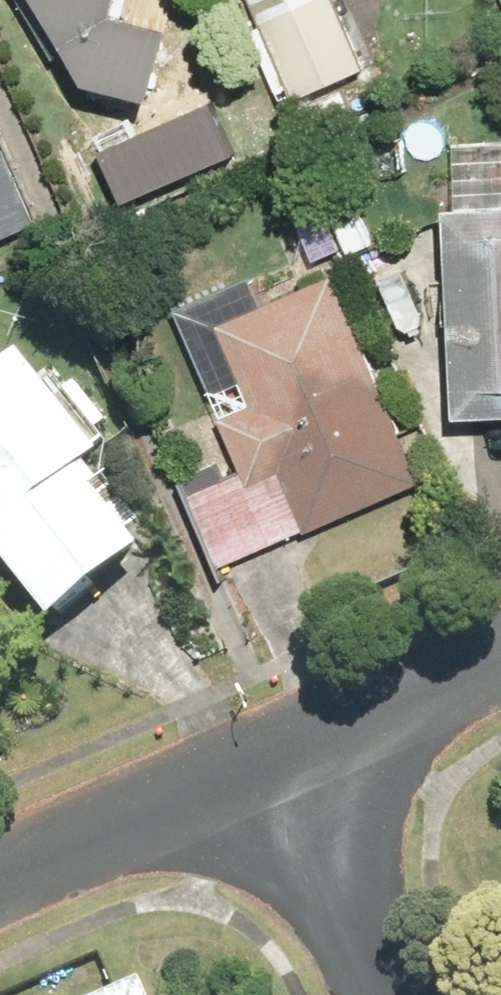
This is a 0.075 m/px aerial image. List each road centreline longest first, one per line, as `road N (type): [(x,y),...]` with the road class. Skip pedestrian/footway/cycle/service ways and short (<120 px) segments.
road 1 (residential): [(0,881),(283,757)]
road 2 (residential): [(283,757),(390,994)]
road 3 (residential): [(283,757),(500,664)]

